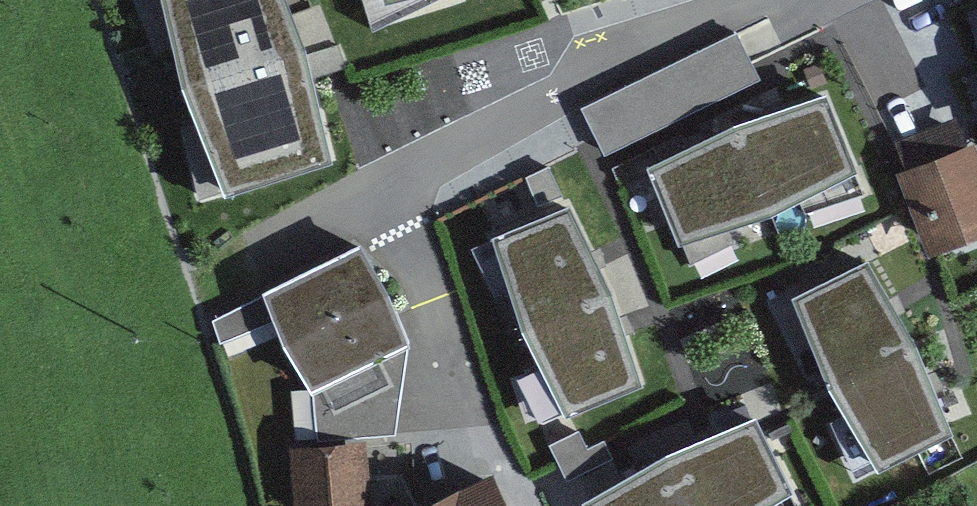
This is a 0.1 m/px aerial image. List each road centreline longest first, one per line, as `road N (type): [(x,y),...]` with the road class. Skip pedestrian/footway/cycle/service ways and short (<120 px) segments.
road 1 (residential): [(252,255),(758,0)]
road 2 (residential): [(258,505),(95,0)]

